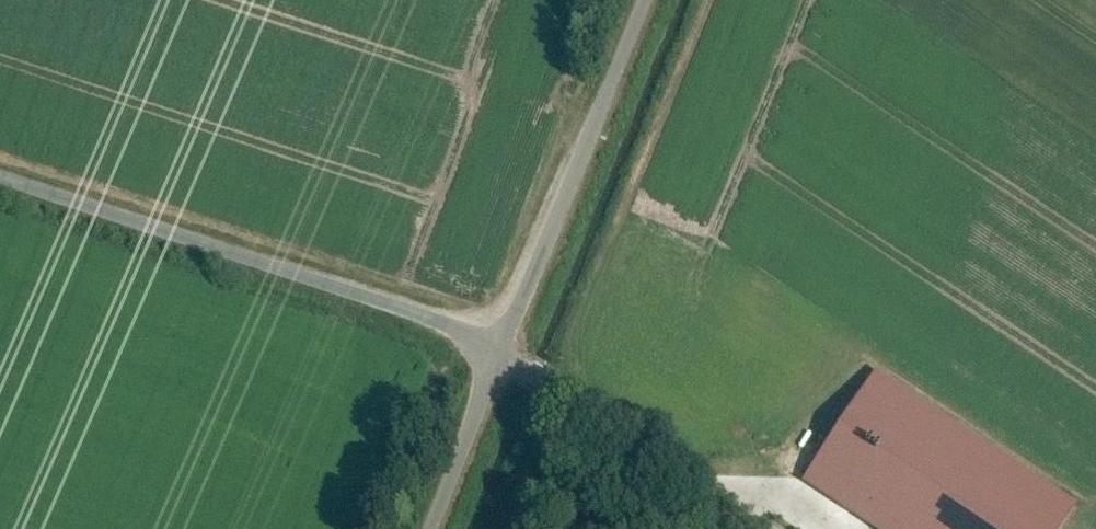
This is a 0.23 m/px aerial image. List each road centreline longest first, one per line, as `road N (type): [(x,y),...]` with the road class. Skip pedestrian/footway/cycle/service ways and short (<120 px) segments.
road 1 (unclassified): [(502,349),(0,183)]
road 2 (unclassified): [(642,0),(502,349)]
road 3 (unclassified): [(773,528),(502,349)]
road 4 (unclassified): [(502,349),(430,528)]

